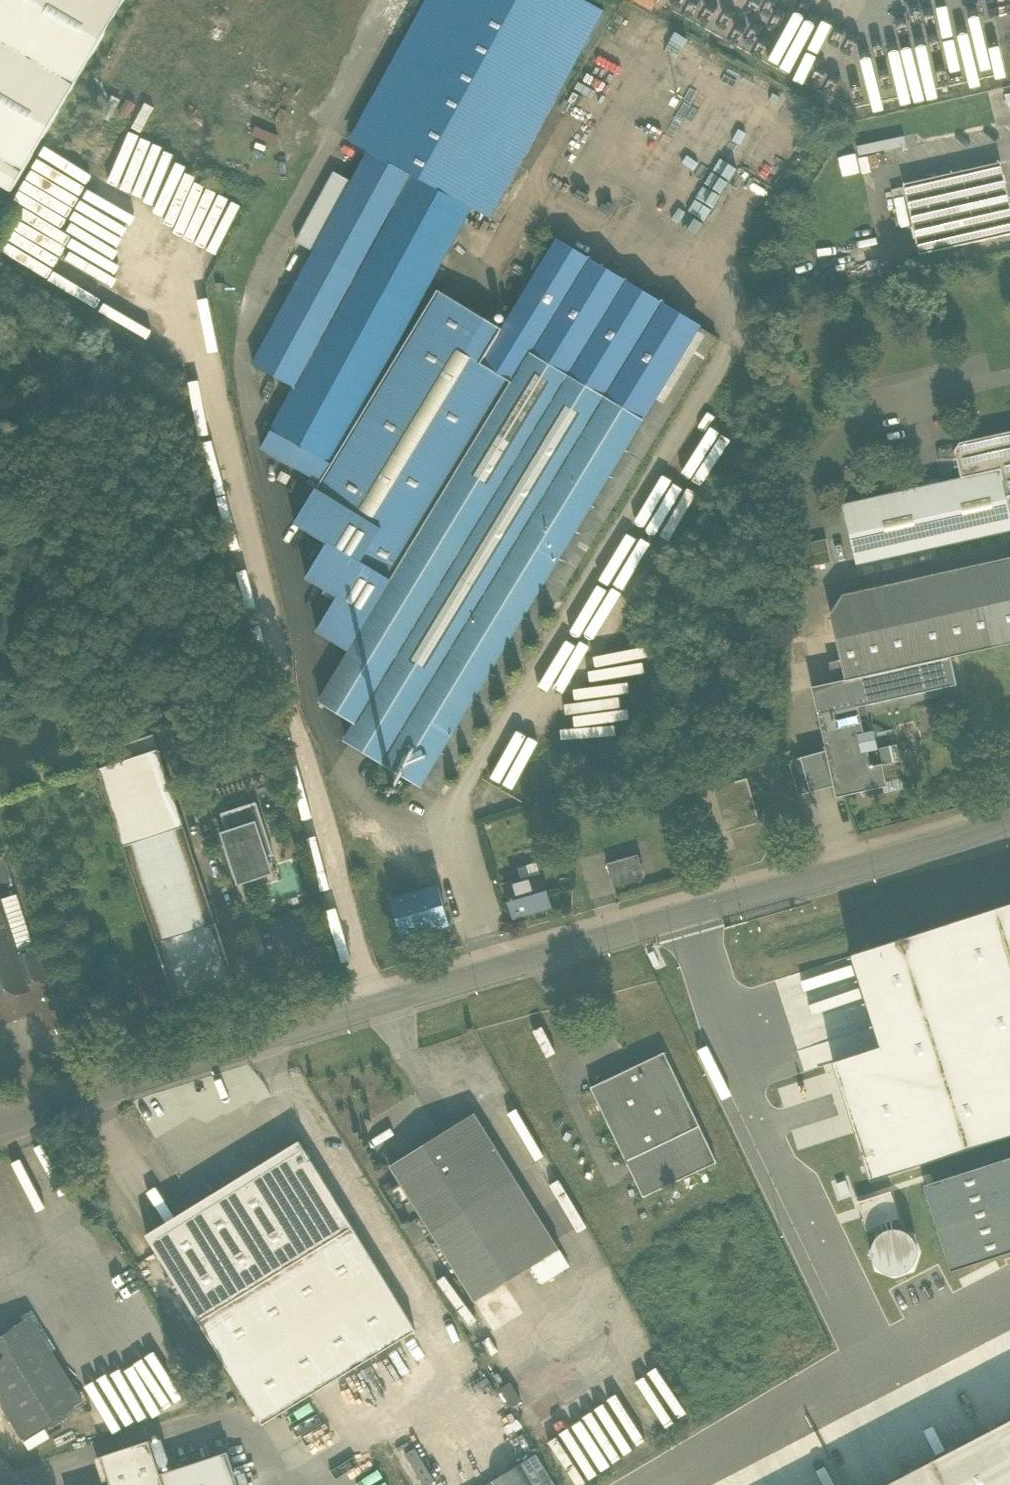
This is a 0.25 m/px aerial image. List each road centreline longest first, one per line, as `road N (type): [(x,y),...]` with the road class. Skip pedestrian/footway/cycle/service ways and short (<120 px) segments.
road 1 (residential): [(0,1123),(388,996),(1009,820)]

